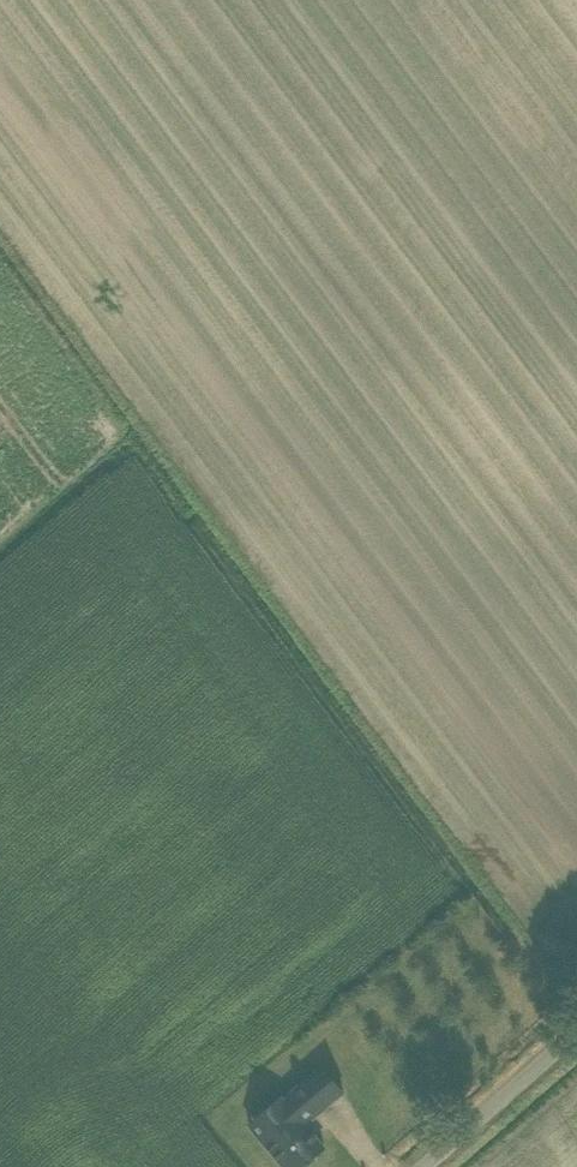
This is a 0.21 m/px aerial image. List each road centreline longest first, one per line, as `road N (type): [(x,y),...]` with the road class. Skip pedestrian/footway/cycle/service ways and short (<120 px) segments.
road 1 (unclassified): [(429,1166),(576,1038)]

